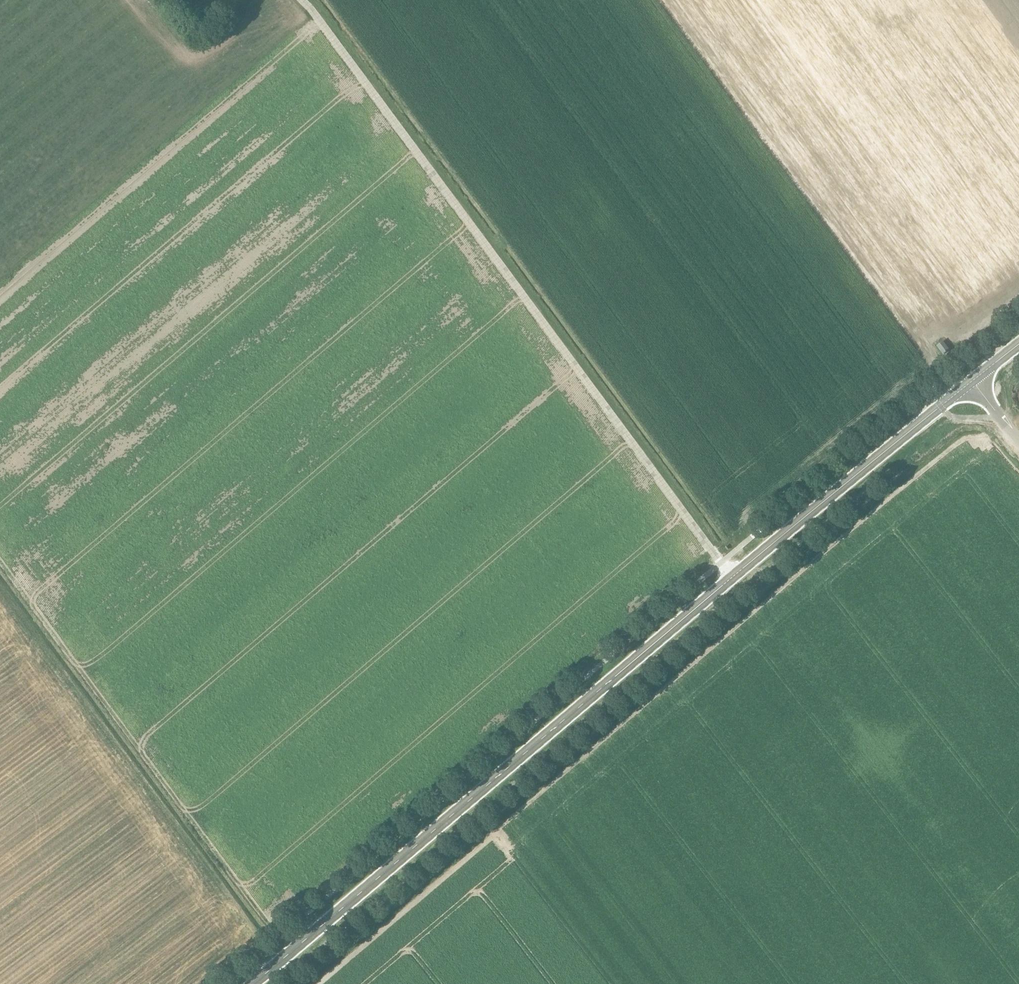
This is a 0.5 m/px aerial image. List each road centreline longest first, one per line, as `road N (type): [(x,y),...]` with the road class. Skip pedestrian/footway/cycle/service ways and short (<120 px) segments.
road 1 (secondary): [(253,983),(970,380)]

